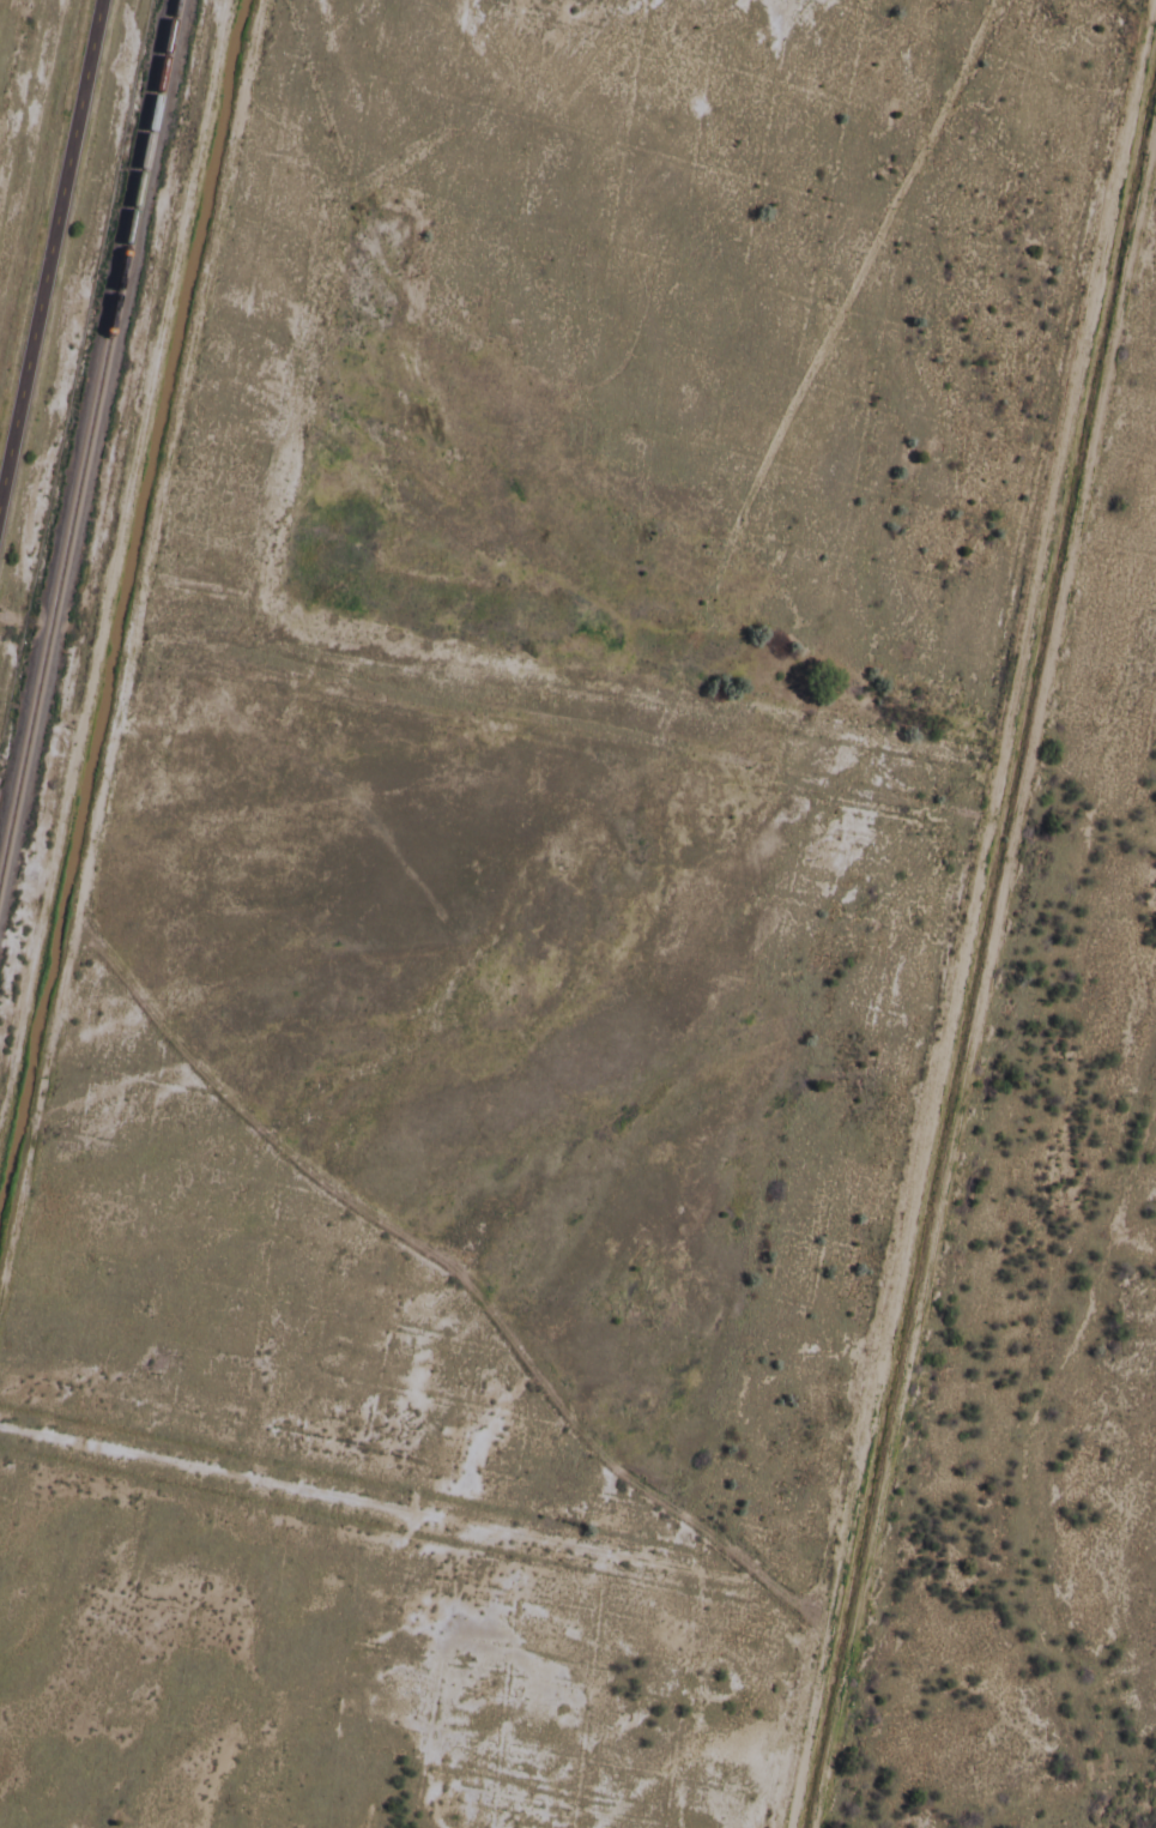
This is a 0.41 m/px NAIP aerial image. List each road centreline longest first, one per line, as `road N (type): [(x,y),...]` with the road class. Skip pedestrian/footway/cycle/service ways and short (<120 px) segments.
road 1 (track): [(785,1827),(1151,0)]
road 2 (track): [(259,0),(0,1280)]
road 3 (track): [(228,0),(0,1131)]
road 4 (track): [(1035,722),(811,1827)]
road 5 (track): [(72,921),(276,1145),(462,1280),(617,1471),(827,1618)]
road 6 (track): [(1155,123),(1035,722)]
road 7 (secondary): [(0,492),(99,0)]

